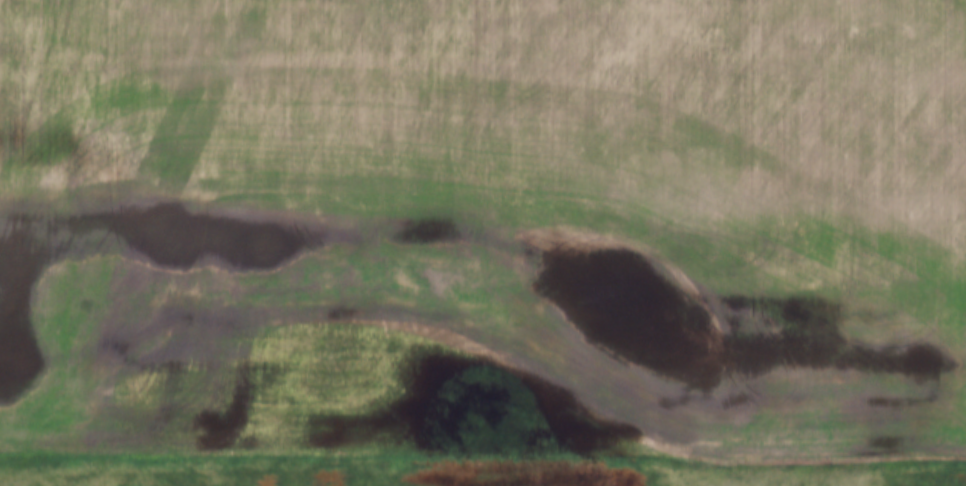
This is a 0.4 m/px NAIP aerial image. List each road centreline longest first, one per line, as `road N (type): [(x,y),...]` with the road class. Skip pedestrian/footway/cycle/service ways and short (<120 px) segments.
road 1 (track): [(0,433),(965,424)]

